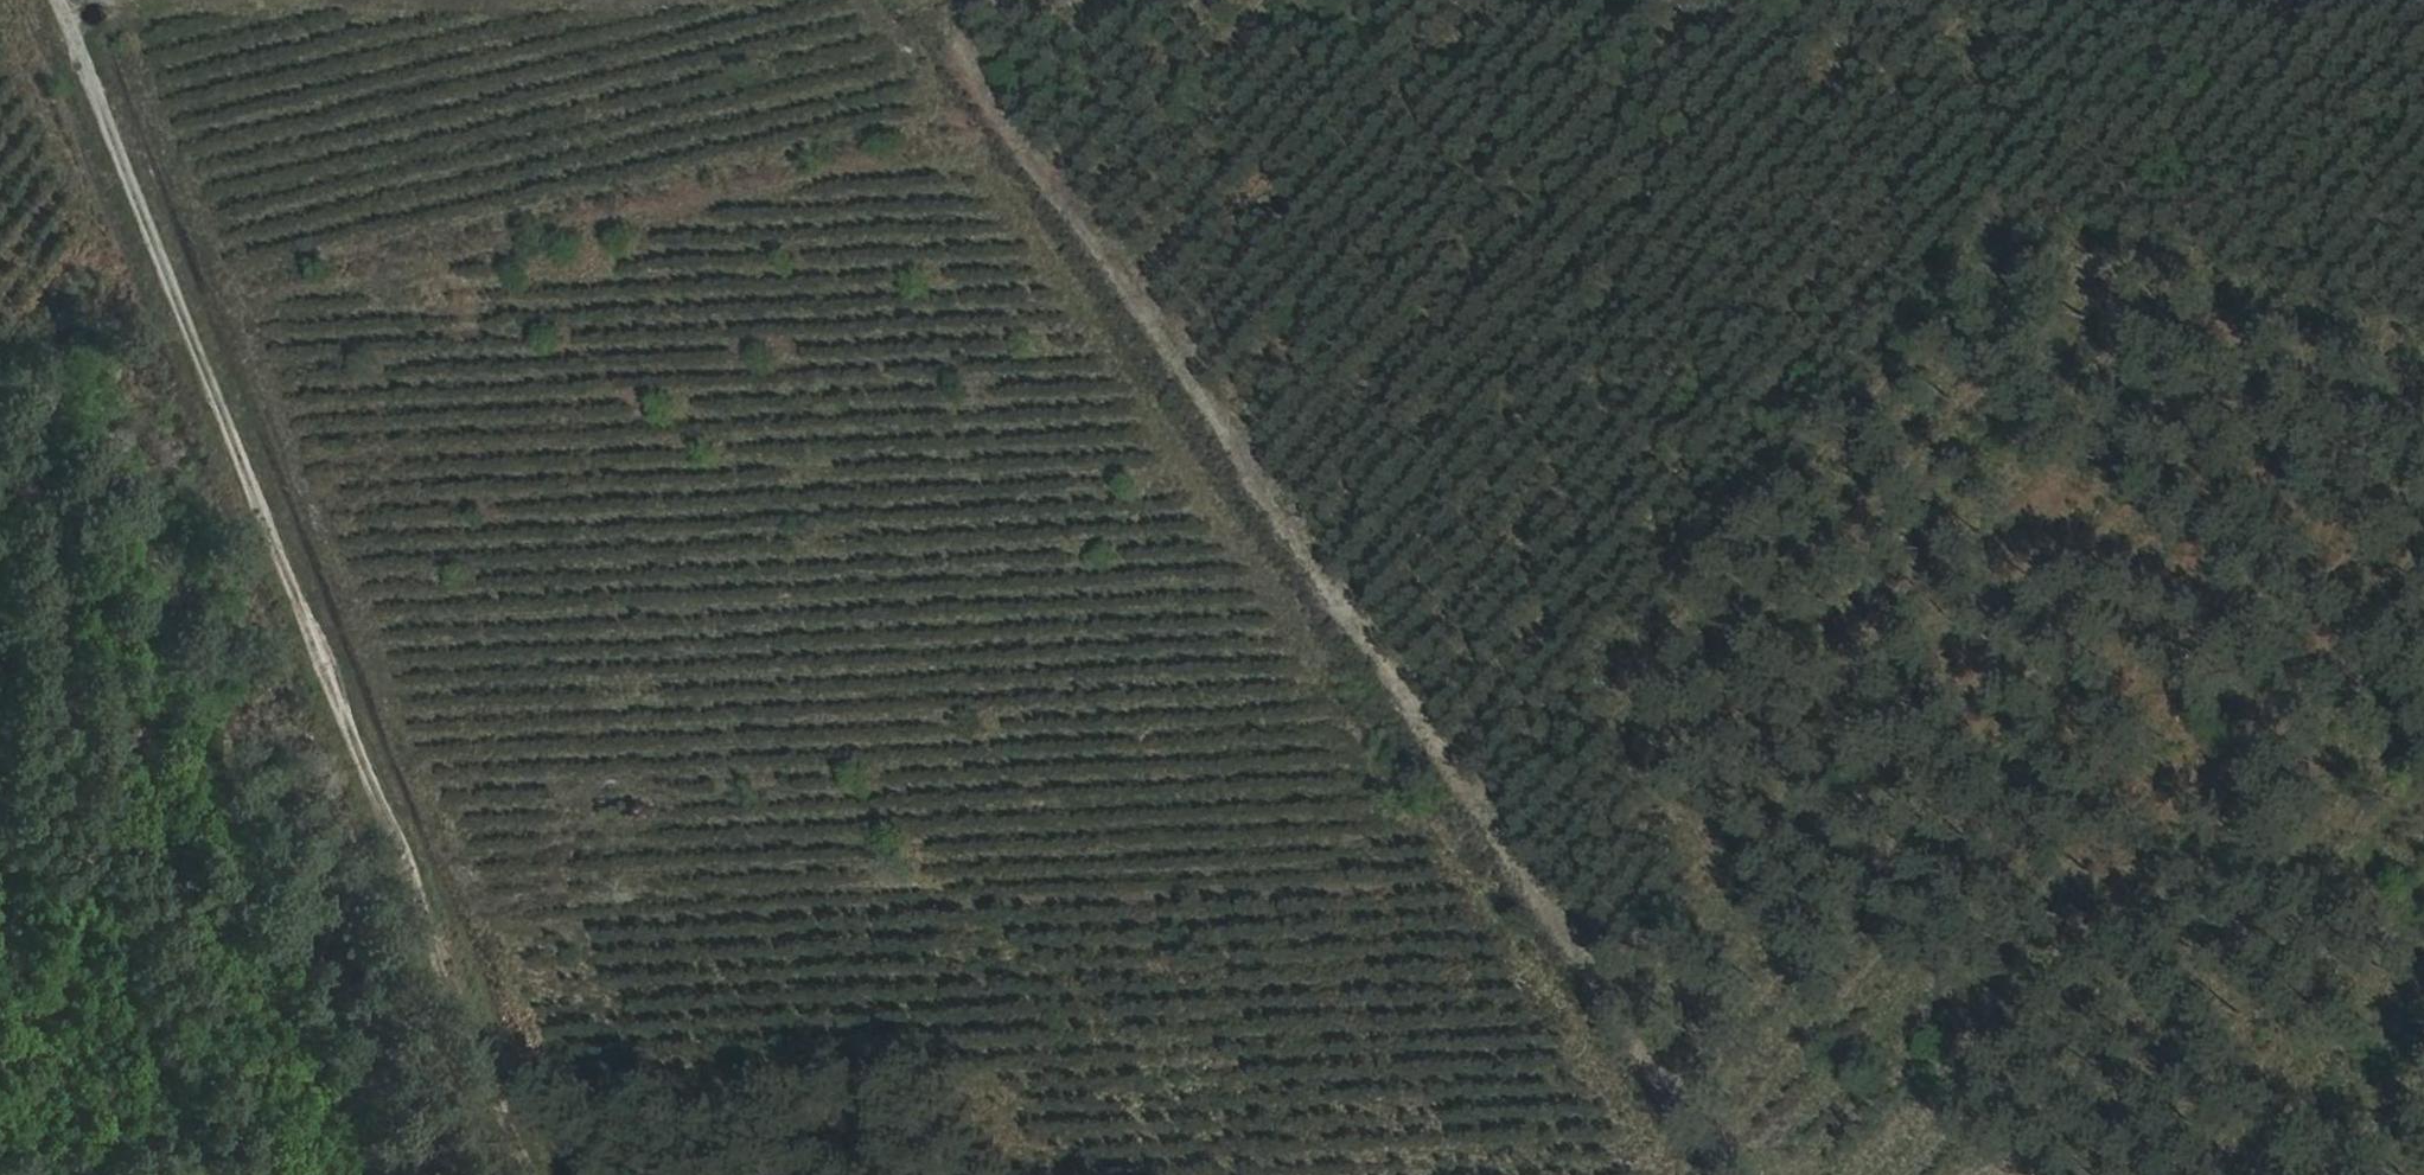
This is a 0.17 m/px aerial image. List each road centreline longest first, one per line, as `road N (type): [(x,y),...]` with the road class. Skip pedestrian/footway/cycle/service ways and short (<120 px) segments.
road 1 (track): [(528,1174),(64,0)]

